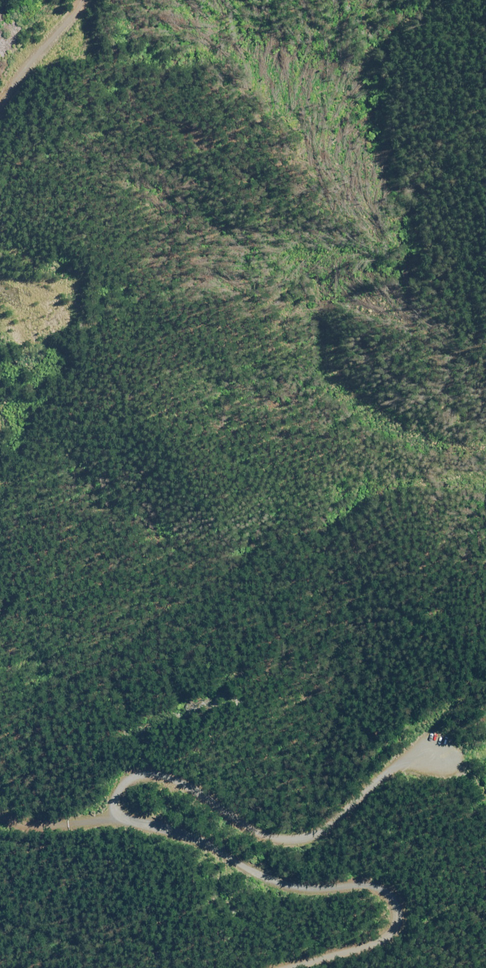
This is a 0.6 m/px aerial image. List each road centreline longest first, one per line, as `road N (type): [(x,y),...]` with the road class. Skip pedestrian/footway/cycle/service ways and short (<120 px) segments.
road 1 (track): [(274,967),(396,928),(388,888),(244,863),(181,827),(115,809),(119,780),(162,772),(256,824),(321,824),(390,765),(453,749)]
road 2 (track): [(0,113),(86,0)]
road 3 (track): [(115,809),(90,824),(8,821),(0,814)]

